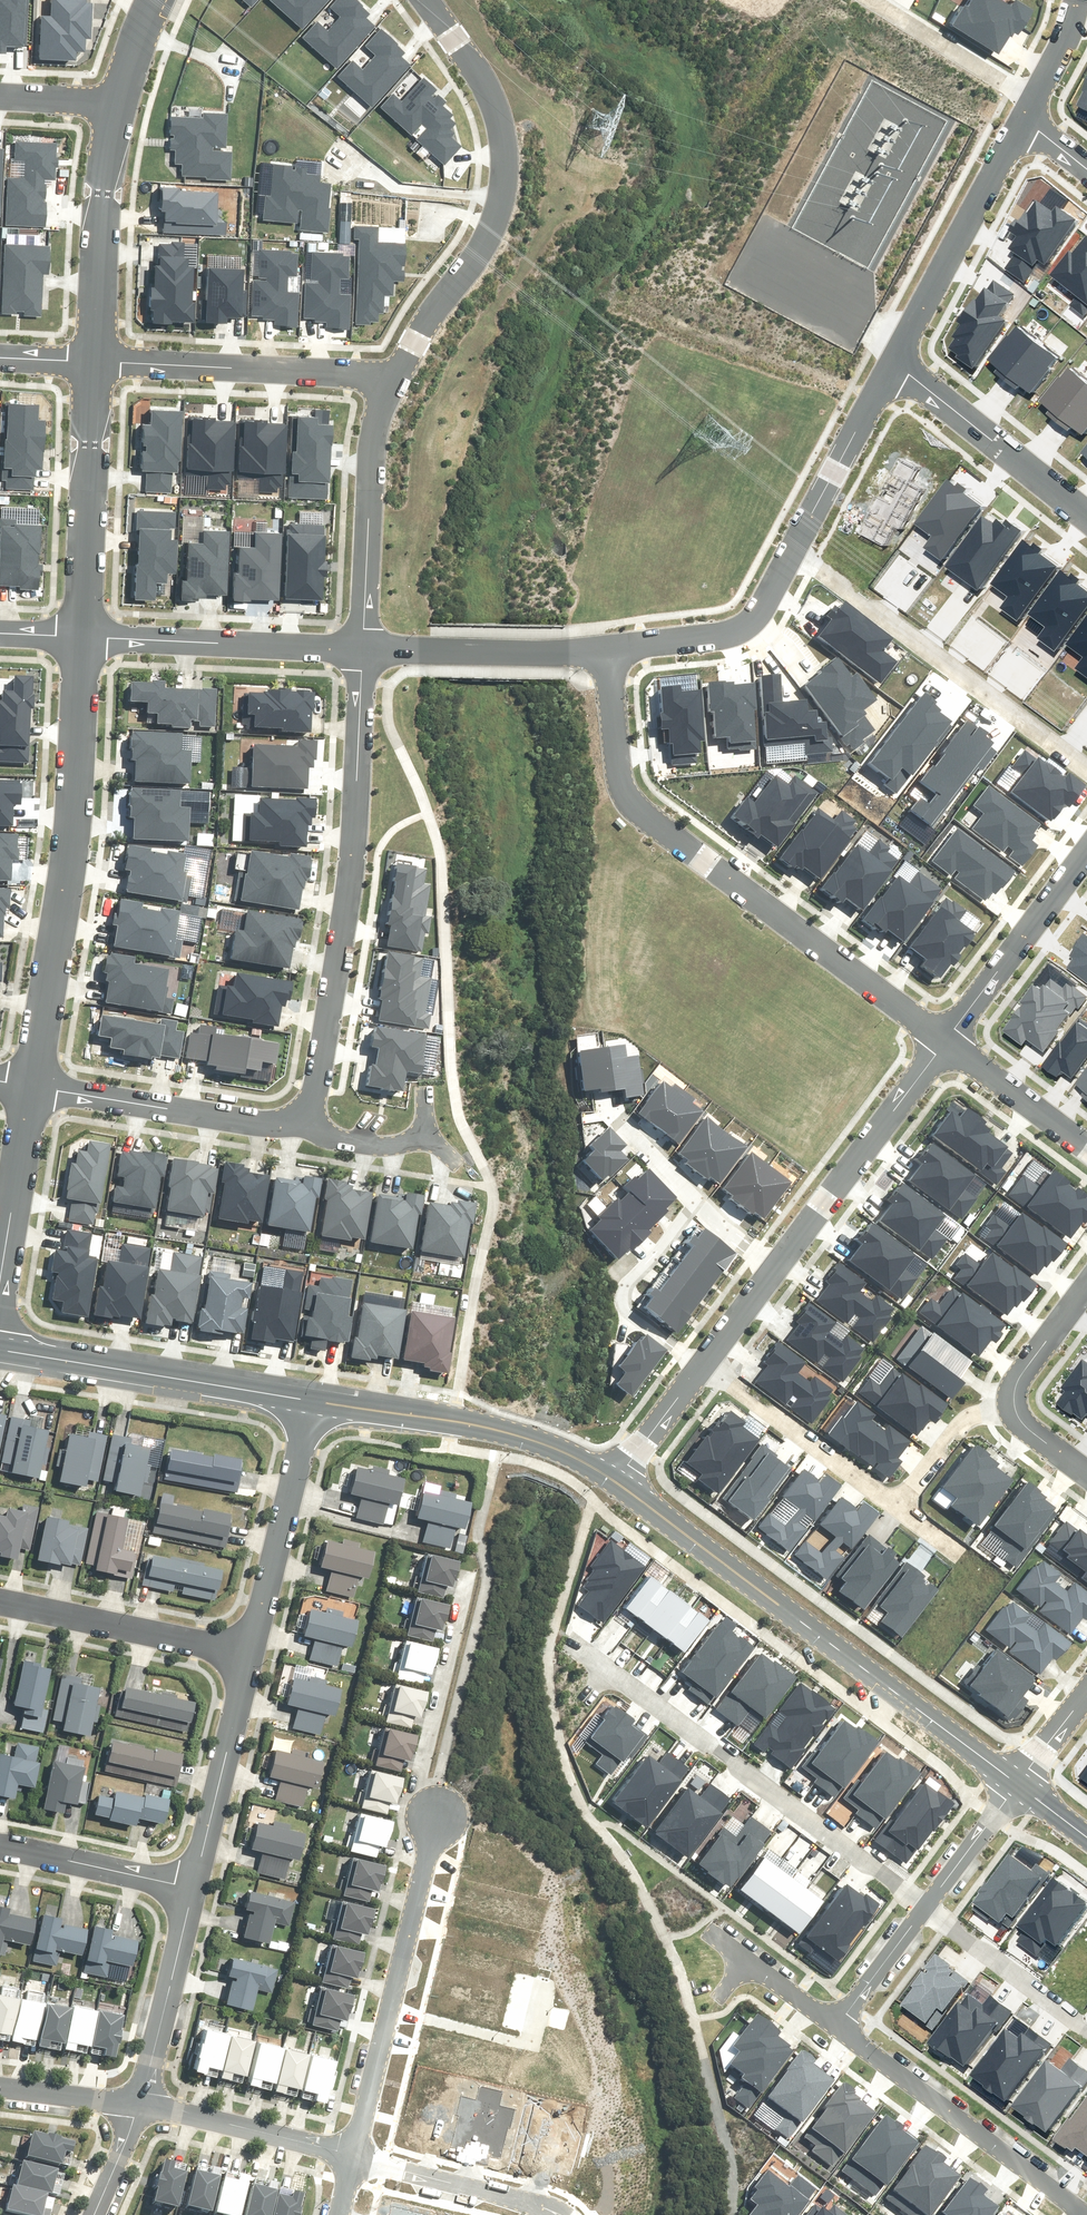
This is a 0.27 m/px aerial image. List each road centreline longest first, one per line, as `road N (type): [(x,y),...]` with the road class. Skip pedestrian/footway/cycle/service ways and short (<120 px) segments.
road 1 (residential): [(944,1041),(626,792),(616,766),(605,654)]
road 2 (tertiary): [(616,1481),(1017,1784)]
road 3 (residential): [(364,649),(350,886),(308,1121)]
road 4 (residential): [(32,1088),(70,857),(84,637)]
road 5 (residential): [(923,1909),(574,1642)]
road 6 (residential): [(424,0),(496,99),(509,142),(508,176),(488,242),(387,374)]
road 7 (residential): [(793,555),(1086,770)]
road 8 (residential): [(355,2155),(439,1806)]
road 9 (tertiary): [(0,1349),(313,1399)]
road 10 (tertiary): [(313,1399),(519,1437),(616,1481)]
road 11 (residential): [(838,2027),(1086,2214)]
road 12 (residential): [(93,362),(387,374)]
road 13 (residential): [(84,637),(364,649)]
road 14 (residential): [(308,1121),(292,1125),(32,1088)]
road 15 (residential): [(387,374),(369,520),(364,649)]
road 16 (residential): [(892,362),(1023,120)]
road 17 (residential): [(84,637),(93,362)]
road 18 (residential): [(783,1255),(944,1041)]
road 19 (residential): [(313,1399),(250,1656)]
road 20 (residential): [(93,362),(93,251),(114,105)]
road 21 (residential): [(250,1656),(0,1601)]
road 22 (residential): [(892,362),(1086,519)]
road 23 (residential): [(705,1363),(900,1511)]
road 24 (residential): [(364,649),(605,654)]
road 25 (residential): [(250,1656),(193,1890)]
road 26 (residential): [(944,1041),(1086,847)]
road 27 (residential): [(439,1806),(424,1788),(469,1576)]
road 28 (residential): [(705,1363),(636,1308),(628,1280),(698,1192)]
road 29 (residential): [(605,654),(750,623),(793,555)]
road 30 (residential): [(141,2102),(355,2155)]
road 31 (residential): [(193,1890),(141,2102)]
road 32 (residential): [(793,555),(892,362)]
road 33 (residential): [(355,2155),(559,2214)]
road 34 (residential): [(1086,2037),(923,1909)]
road 35 (residential): [(193,1890),(0,1846)]
road 36 (residential): [(0,1283),(32,1088)]
road 37 (residential): [(877,0),(1035,97)]
road 38 (residential): [(1086,1147),(944,1041)]
road 39 (residential): [(923,1909),(1017,1784)]
road 40 (residential): [(1007,1401),(970,1422),(900,1511)]
road 41 (residential): [(616,1481),(705,1363)]
road 42 (residential): [(838,2027),(923,1909)]
road 43 (residential): [(1086,1283),(1013,1381),(1007,1401)]
road 44 (residential): [(0,2088),(141,2102)]
road 45 (residential): [(705,1363),(783,1255)]
road 46 (residential): [(308,1121),(375,1146),(424,1134)]
road 47 (residential): [(141,2102),(93,2214)]

